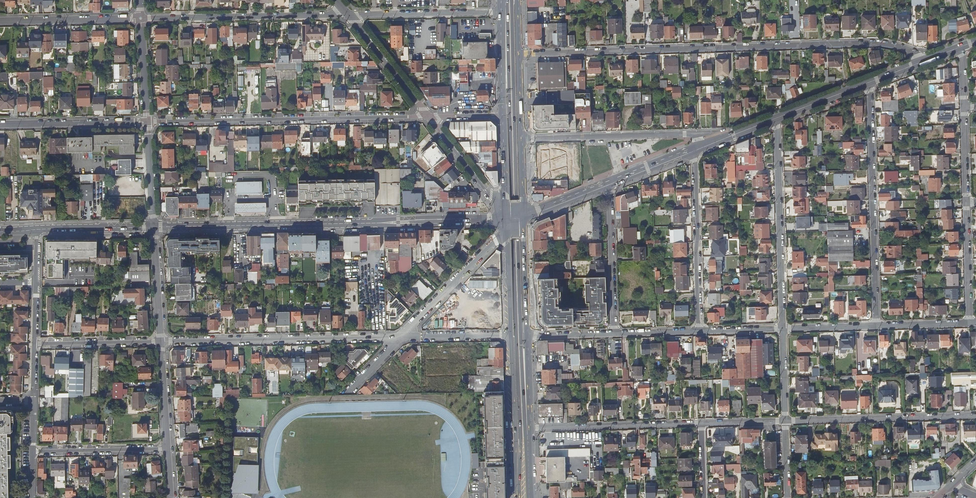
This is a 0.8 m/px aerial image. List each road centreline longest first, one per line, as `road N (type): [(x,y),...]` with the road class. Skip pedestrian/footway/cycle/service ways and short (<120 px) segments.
road 1 (residential): [(921,63),(907,50),(860,43),(520,53)]
road 2 (primary): [(506,220),(154,227)]
road 3 (residential): [(148,122),(428,117)]
road 4 (residential): [(877,326),(868,83)]
road 5 (residential): [(160,342),(400,338)]
road 6 (residential): [(777,118),(783,329)]
road 7 (residential): [(347,14),(140,18)]
road 8 (residential): [(785,421),(975,415)]
road 9 (residential): [(701,148),(685,133),(522,139)]
road 10 (residential): [(695,151),(698,330)]
road 11 (residential): [(531,428),(702,423)]
road 12 (primary): [(509,335),(521,497)]
road 13 (residential): [(347,14),(501,12)]
road 14 (residential): [(506,230),(400,338)]
road 15 (residential): [(614,333),(608,183)]
road 16 (residential): [(0,124),(148,122)]
road 17 (residential): [(140,18),(0,21)]
road 18 (residential): [(32,451),(168,449)]
road 19 (tertiary): [(347,14),(428,117)]
road 20 (tertiary): [(506,220),(428,117)]
road 21 (residential): [(34,344),(160,342)]
road 22 (primary): [(528,336),(524,214)]
road 23 (residential): [(969,323),(966,203)]

